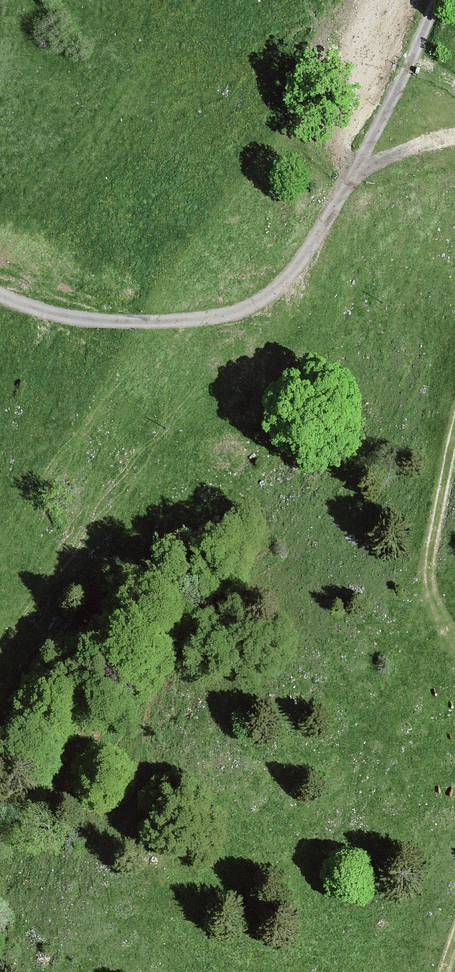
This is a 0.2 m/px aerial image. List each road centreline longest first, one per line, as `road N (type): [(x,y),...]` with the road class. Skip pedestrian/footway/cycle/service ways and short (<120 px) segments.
road 1 (track): [(0,296),(36,313),(96,323),(173,325),(242,312),(287,288),(367,164)]
road 2 (track): [(454,435),(432,525),(431,584),(443,628),(454,640)]
road 3 (track): [(367,164),(443,0)]

